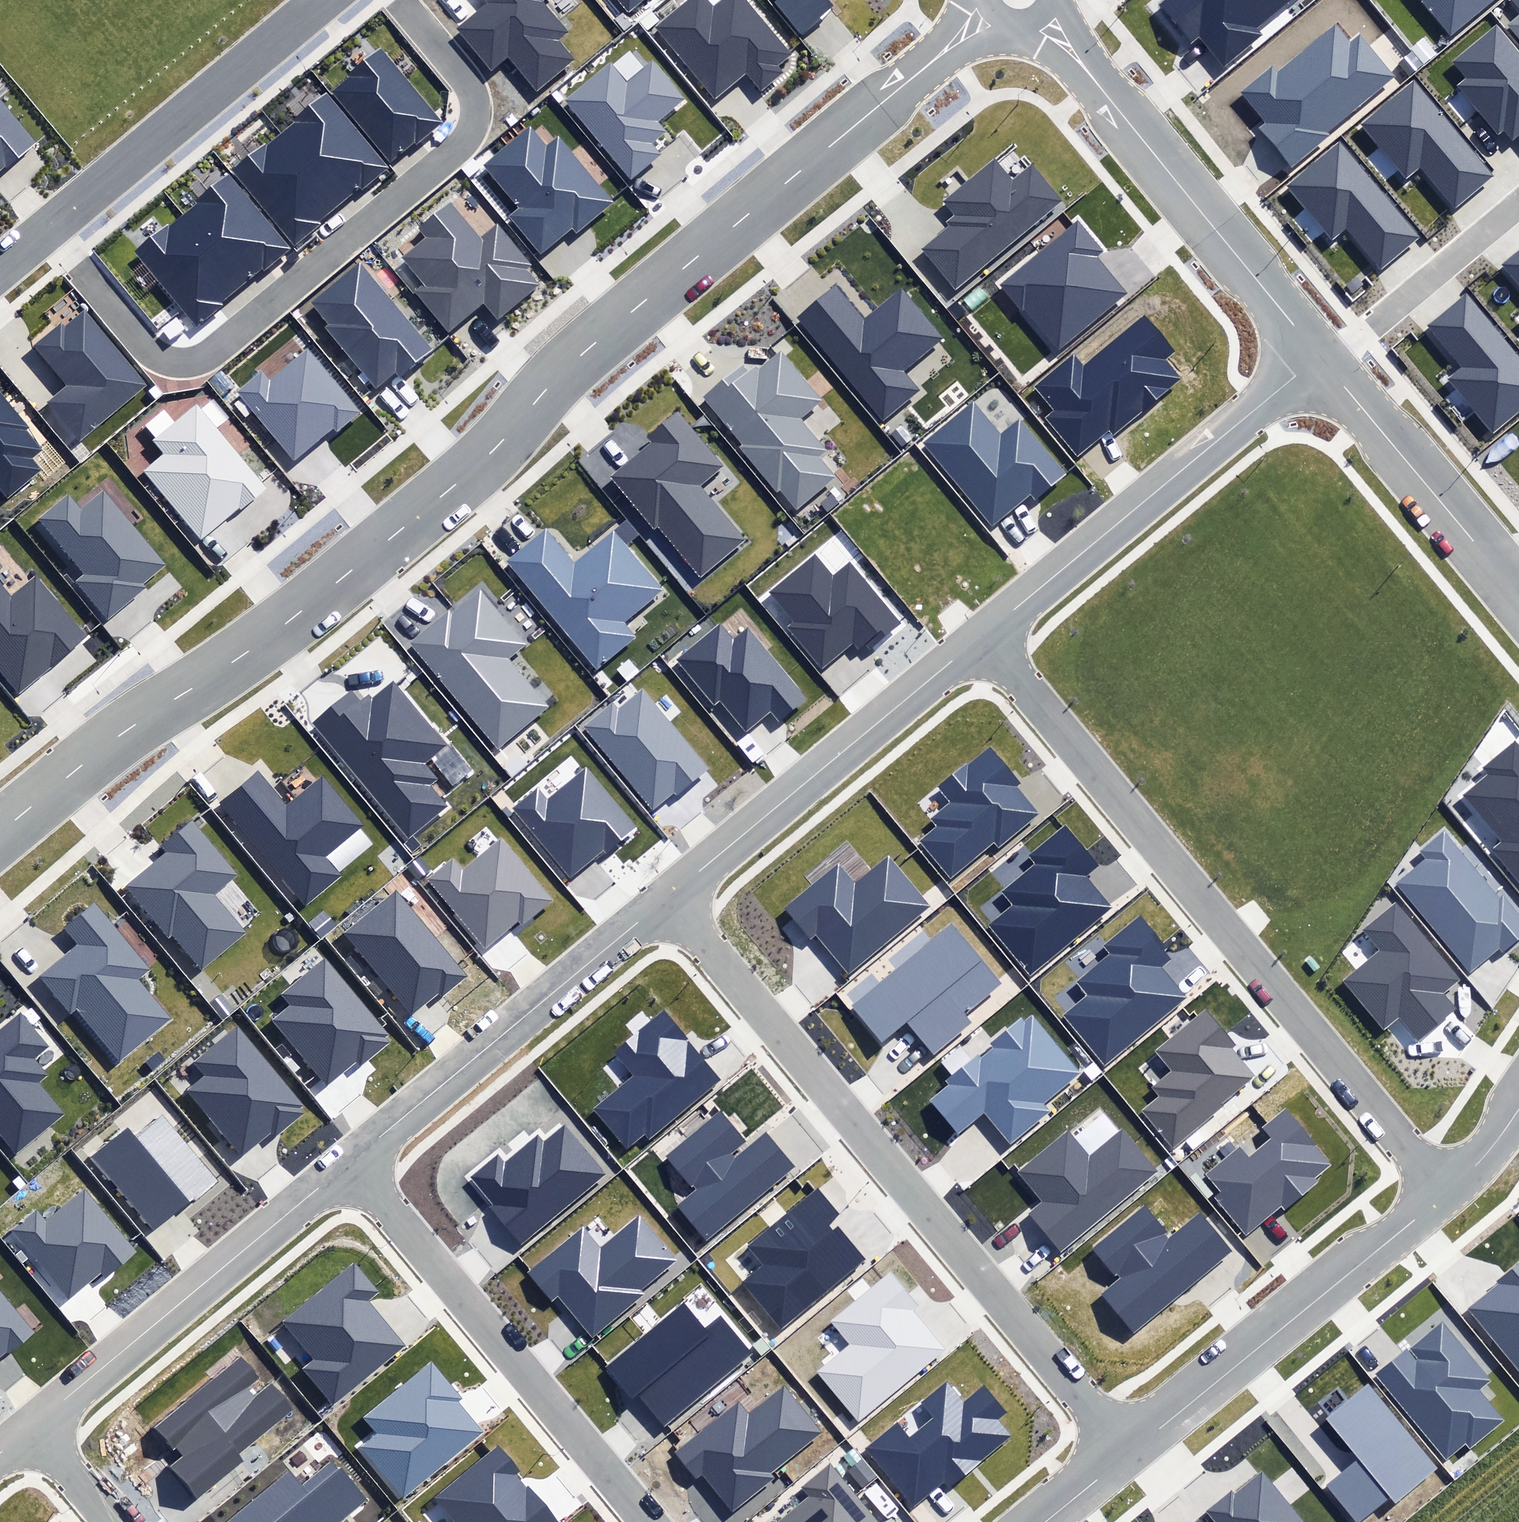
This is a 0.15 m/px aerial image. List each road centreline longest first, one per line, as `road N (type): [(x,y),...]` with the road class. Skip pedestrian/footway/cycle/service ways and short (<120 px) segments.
road 1 (residential): [(1004,0),(578,357),(504,439),(352,571),(232,663),(118,736),(0,835)]
road 2 (residential): [(983,637),(1445,1193)]
road 3 (residential): [(668,896),(1127,1450)]
road 4 (residential): [(350,1161),(650,1521)]
road 5 (residential): [(1028,0),(1320,356)]
road 6 (residential): [(1320,356),(983,637)]
road 7 (residential): [(0,264),(329,0)]
road 8 (residential): [(668,896),(350,1161)]
road 9 (residential): [(350,1161),(33,1427)]
road 10 (residential): [(1127,1450),(1445,1193)]
road 11 (residential): [(983,637),(668,896)]
road 12 (residential): [(1320,356),(1518,594)]
road 13 (residential): [(33,1427),(113,1521)]

